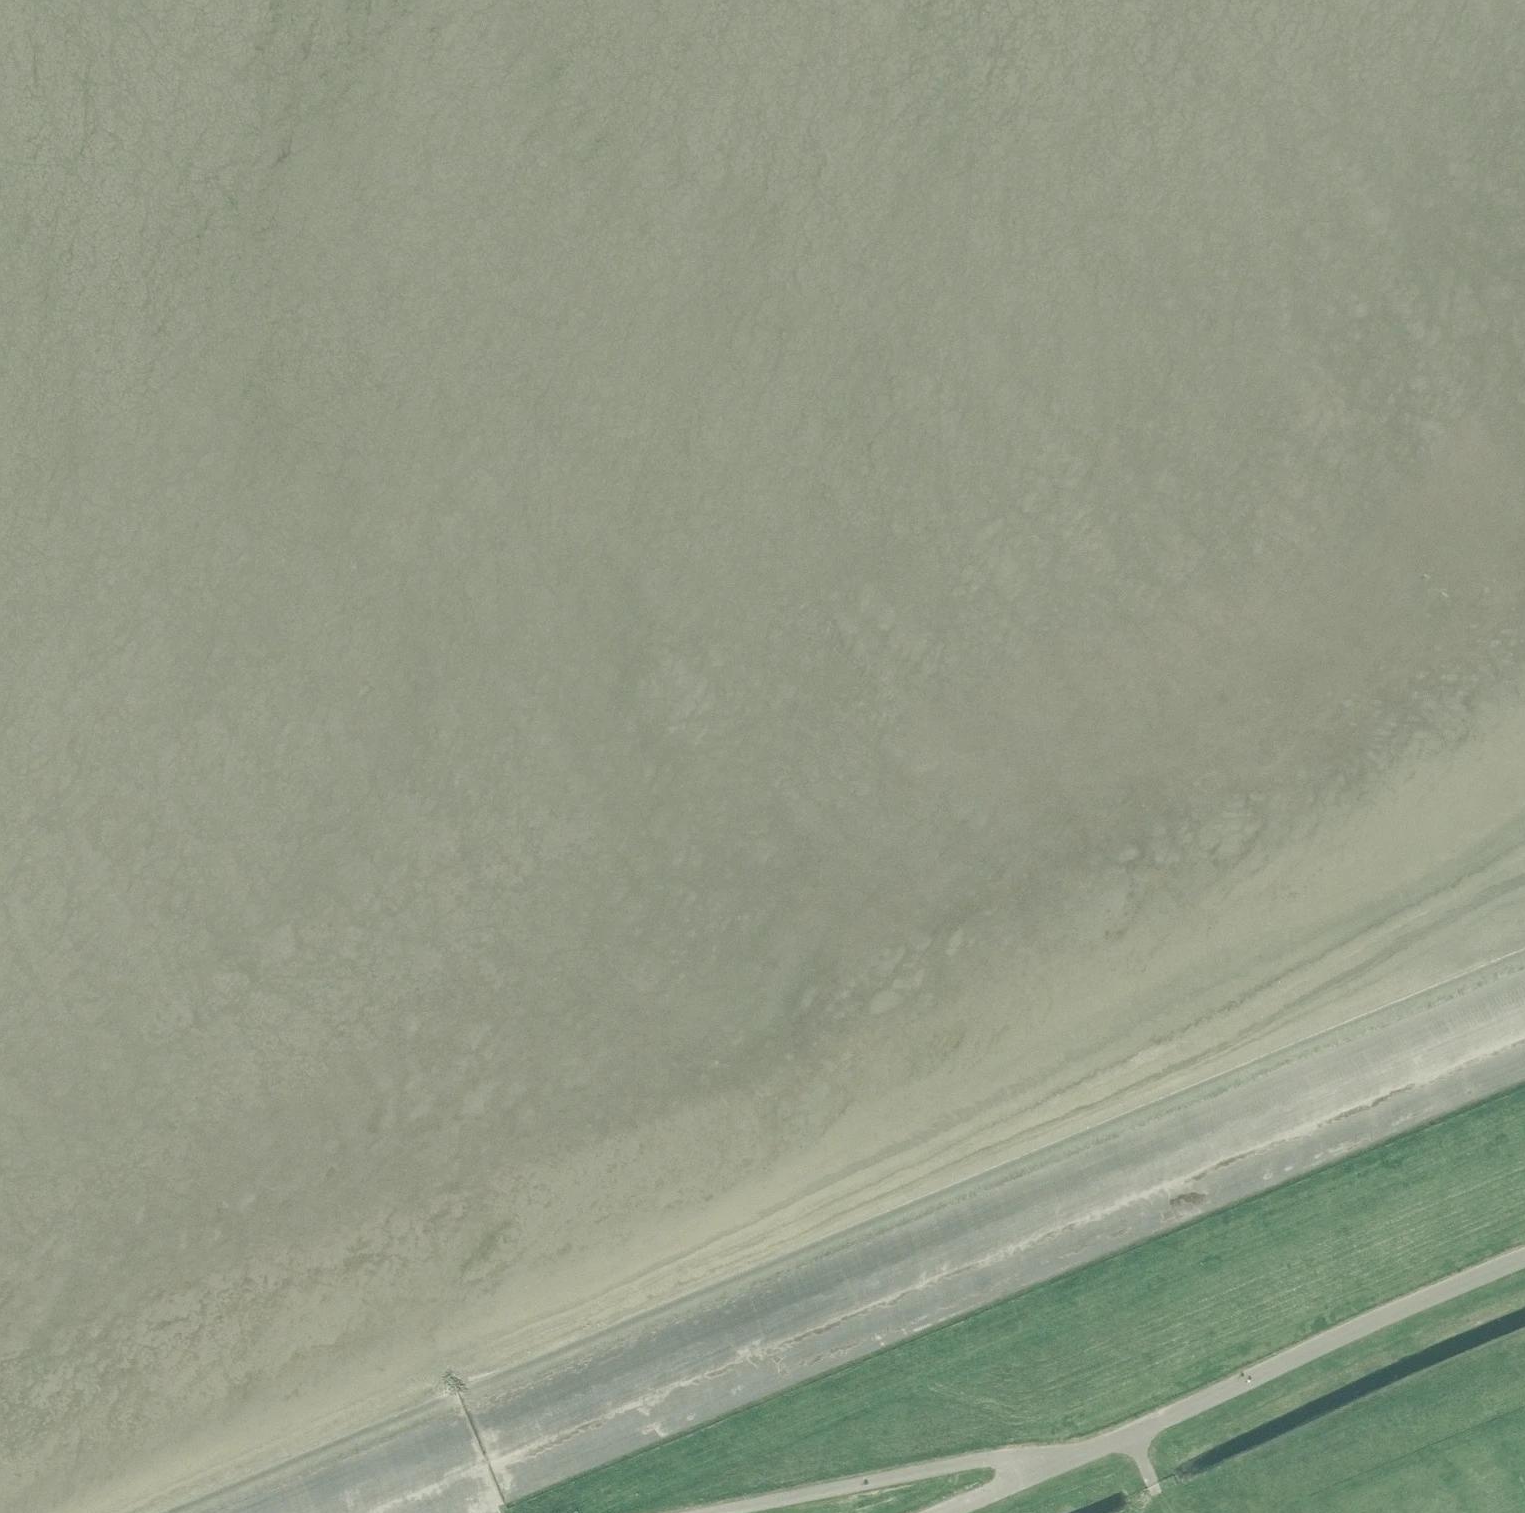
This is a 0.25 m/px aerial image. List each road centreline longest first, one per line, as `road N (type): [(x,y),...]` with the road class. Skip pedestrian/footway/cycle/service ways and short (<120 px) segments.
road 1 (unclassified): [(936,1512),(1524,1257)]

